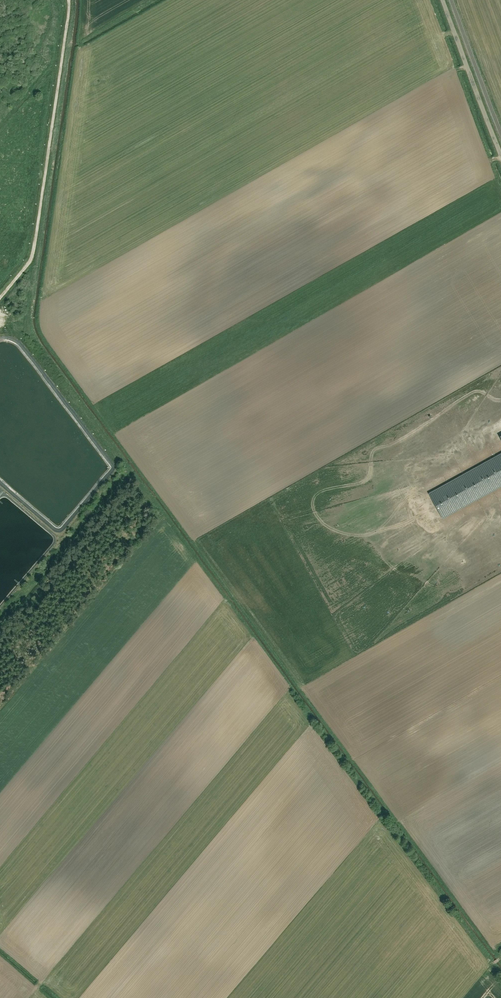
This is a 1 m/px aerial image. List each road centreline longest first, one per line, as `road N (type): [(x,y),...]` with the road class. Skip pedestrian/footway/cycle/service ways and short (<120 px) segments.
road 1 (unclassified): [(442,0),(500,155)]

